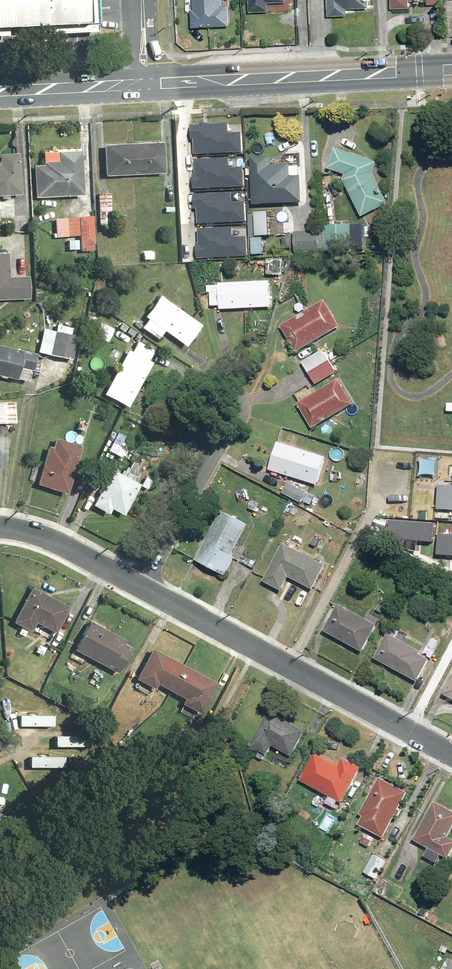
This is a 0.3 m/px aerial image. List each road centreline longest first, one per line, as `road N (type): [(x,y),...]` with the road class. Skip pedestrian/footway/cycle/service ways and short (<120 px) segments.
road 1 (residential): [(451,756),(136,588)]
road 2 (secondary): [(146,84),(451,70)]
road 3 (residential): [(136,588),(219,439),(225,402)]
road 4 (residential): [(136,588),(41,536),(0,526)]
road 5 (secondary): [(0,91),(146,84)]

